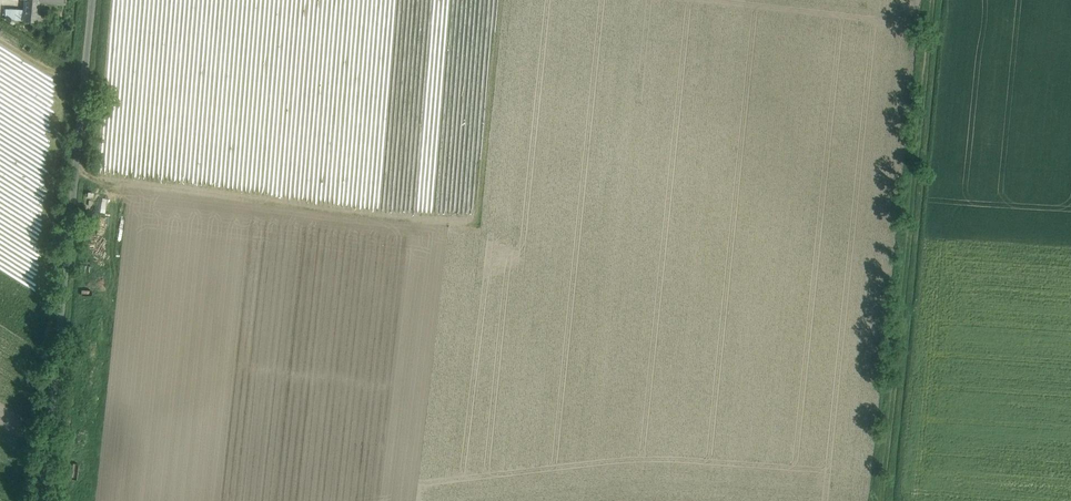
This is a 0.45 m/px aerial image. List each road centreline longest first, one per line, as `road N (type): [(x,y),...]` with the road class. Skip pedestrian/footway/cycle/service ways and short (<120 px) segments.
road 1 (track): [(934,0),(883,500)]
road 2 (unclassified): [(92,0),(41,500)]

